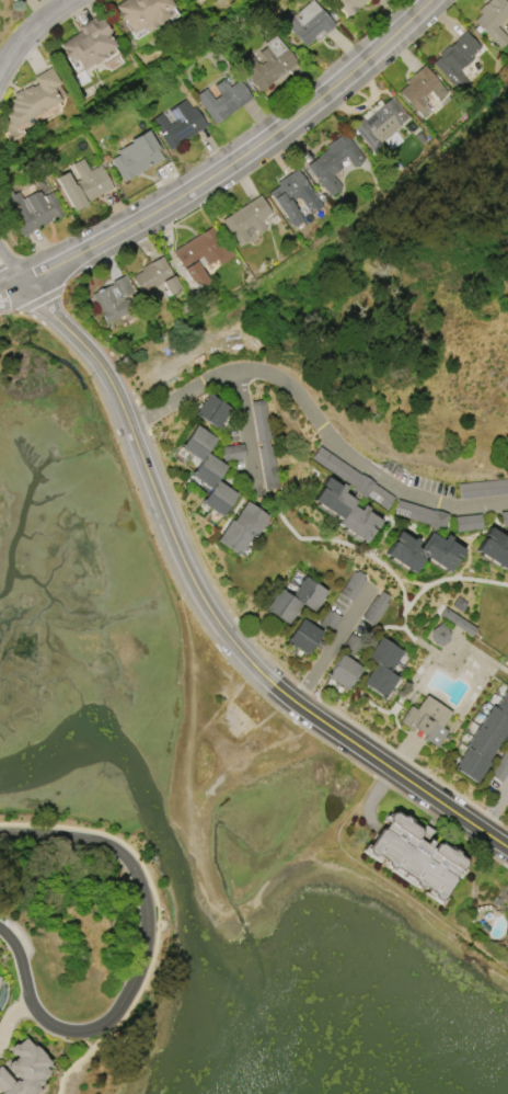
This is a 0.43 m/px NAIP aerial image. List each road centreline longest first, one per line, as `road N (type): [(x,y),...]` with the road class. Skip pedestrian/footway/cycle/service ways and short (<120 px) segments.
road 1 (tertiary): [(20,285),(90,353),(130,426),(187,569),(238,651),(284,694),(507,851)]
road 2 (tertiary): [(430,0),(264,147),(154,217),(20,285)]
road 3 (residential): [(130,426),(245,373),(279,383),(381,479),(455,506),(507,501)]
road 4 (residential): [(30,1000),(59,1032),(83,1035),(115,1014),(139,979),(151,925),(135,874),(107,850),(76,840),(0,840)]
road 5 (residential): [(0,87),(95,0)]

